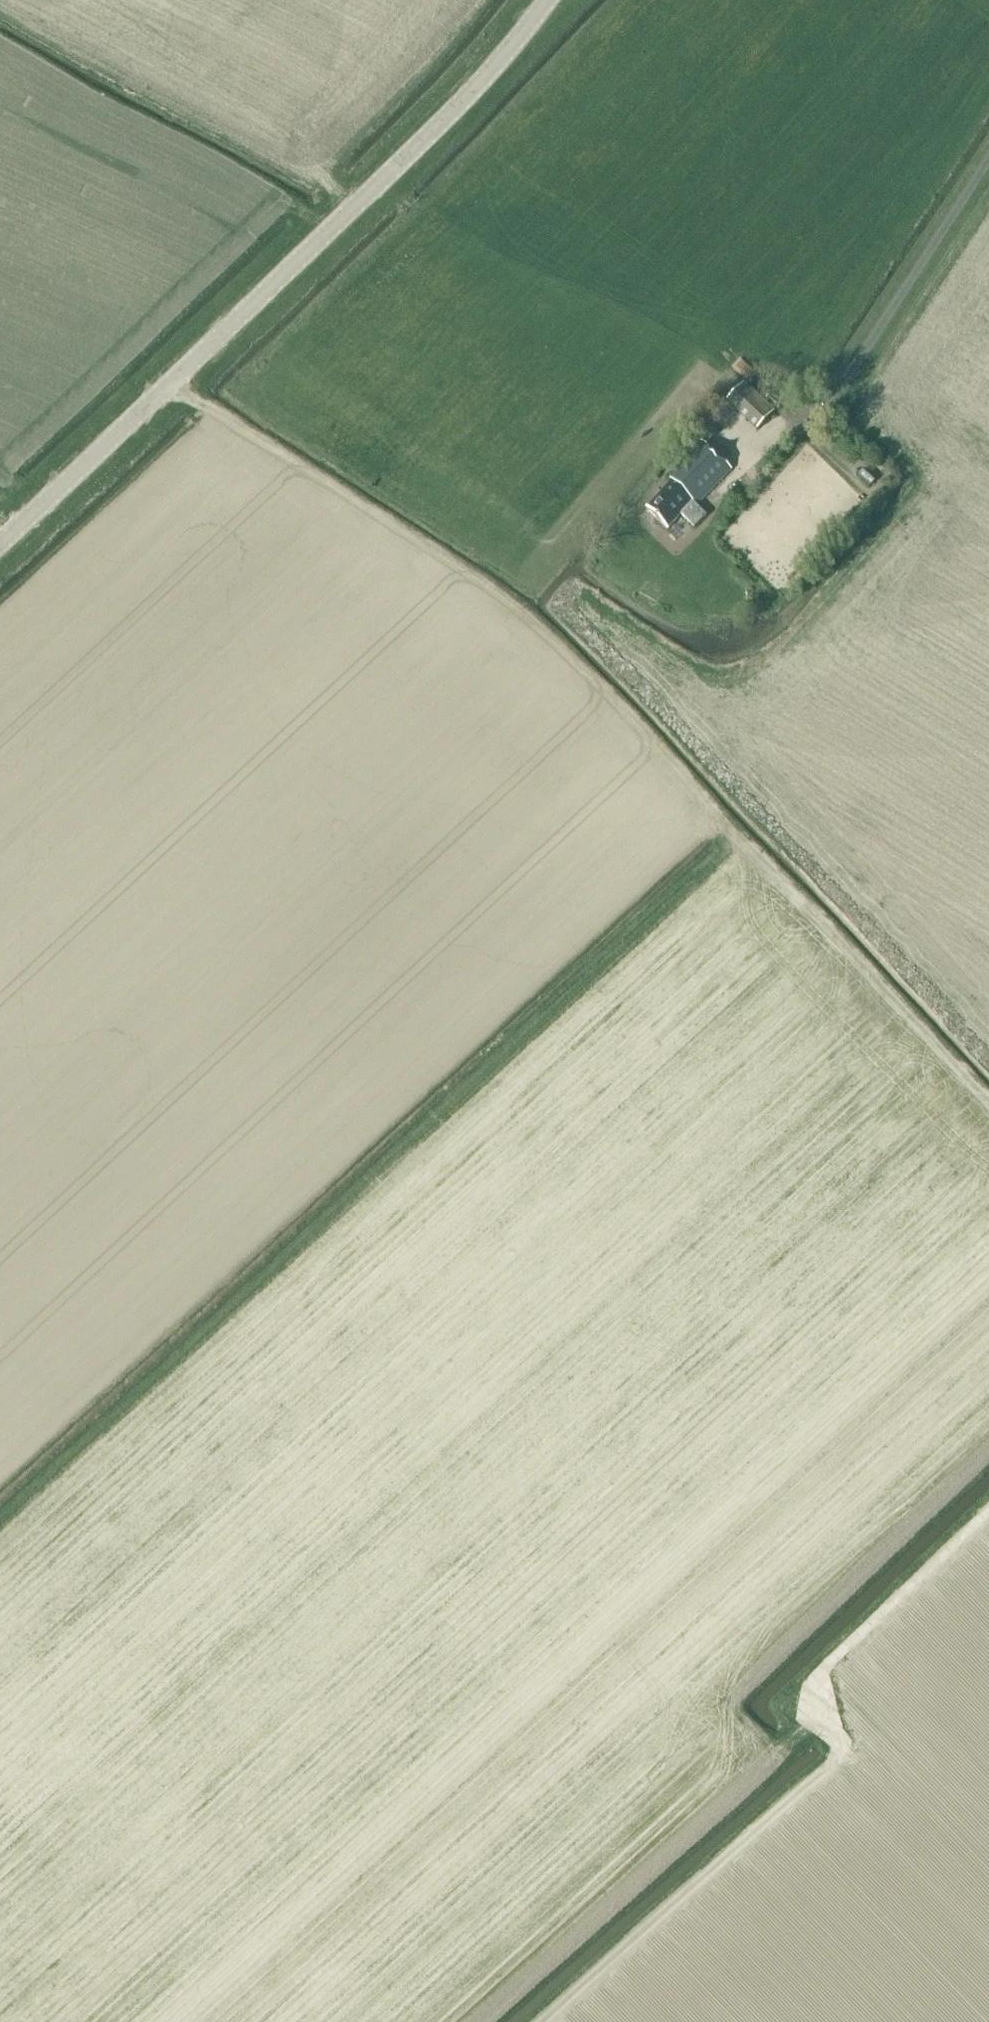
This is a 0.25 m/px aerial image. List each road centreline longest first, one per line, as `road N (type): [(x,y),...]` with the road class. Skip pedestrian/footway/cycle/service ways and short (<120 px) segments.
road 1 (tertiary): [(0,546),(485,78),(548,0)]
road 2 (track): [(813,1735),(805,1699),(824,1671),(988,1513)]

